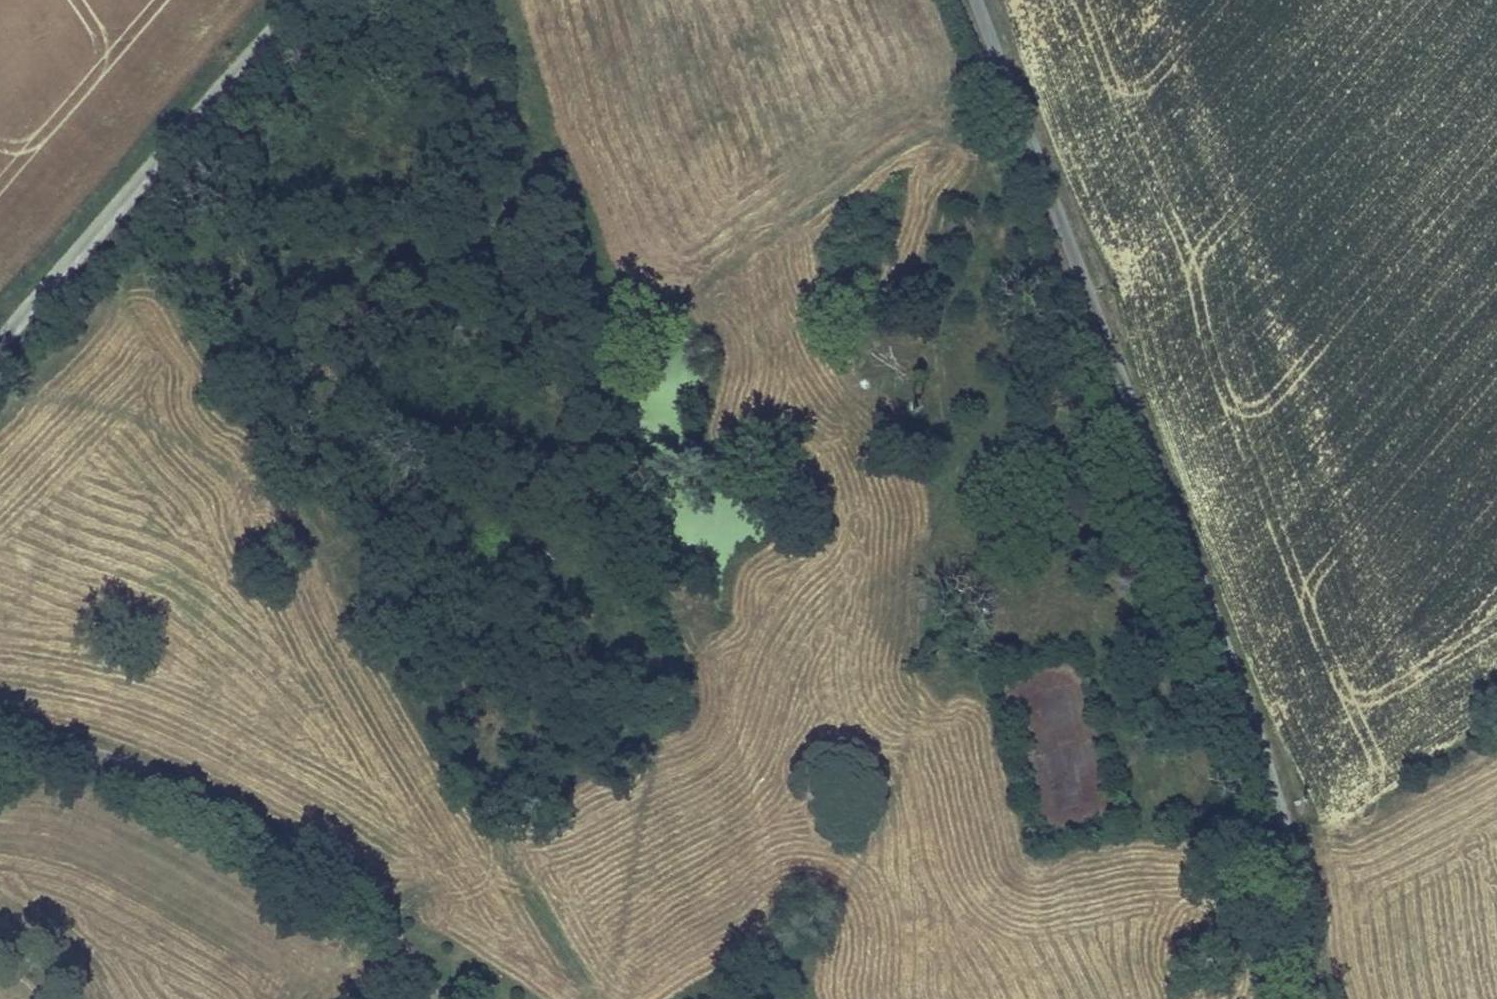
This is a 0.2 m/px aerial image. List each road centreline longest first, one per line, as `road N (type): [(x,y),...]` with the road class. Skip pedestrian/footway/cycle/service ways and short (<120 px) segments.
road 1 (unclassified): [(1309,998),(1279,823),(1175,515),(979,0)]
road 2 (tertiary): [(310,0),(0,345)]

